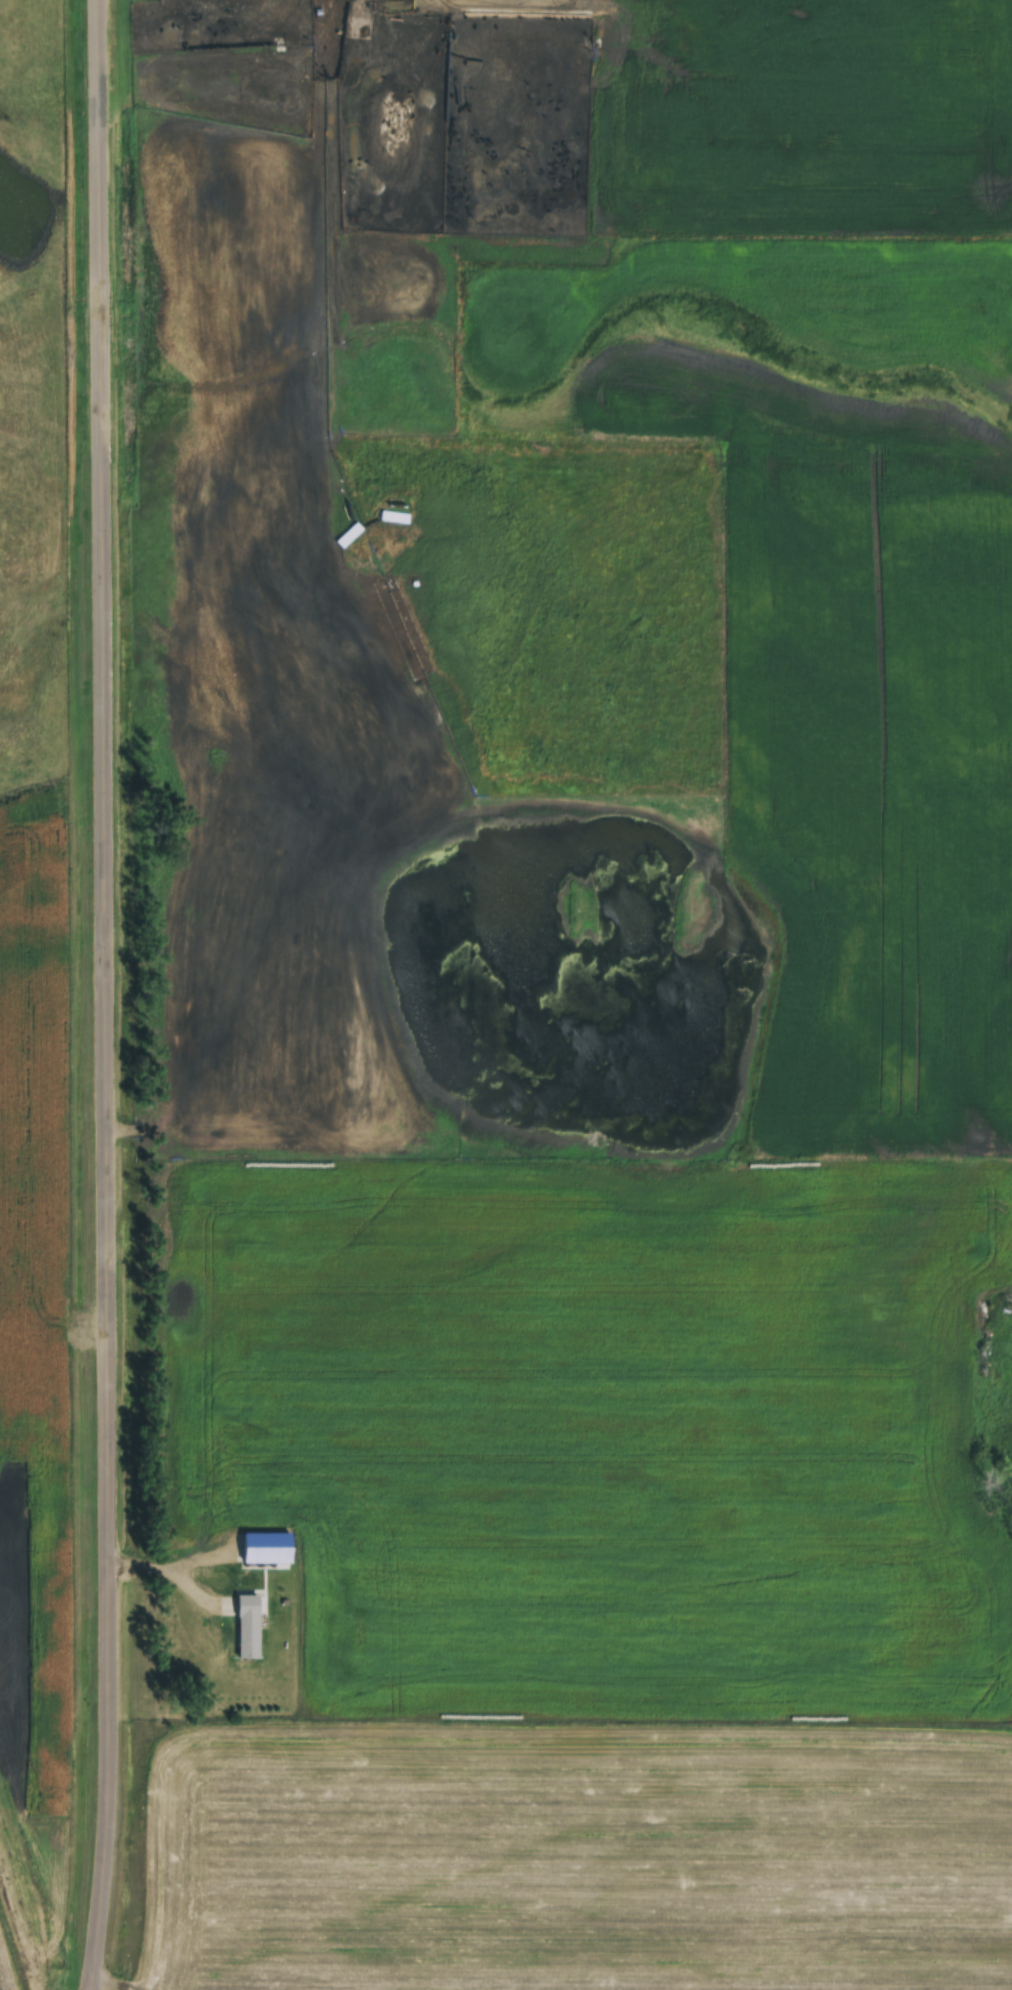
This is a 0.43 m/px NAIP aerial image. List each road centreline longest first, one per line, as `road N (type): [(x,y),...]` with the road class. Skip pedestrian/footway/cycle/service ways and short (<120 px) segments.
road 1 (tertiary): [(91,1989),(111,1676),(98,0)]

